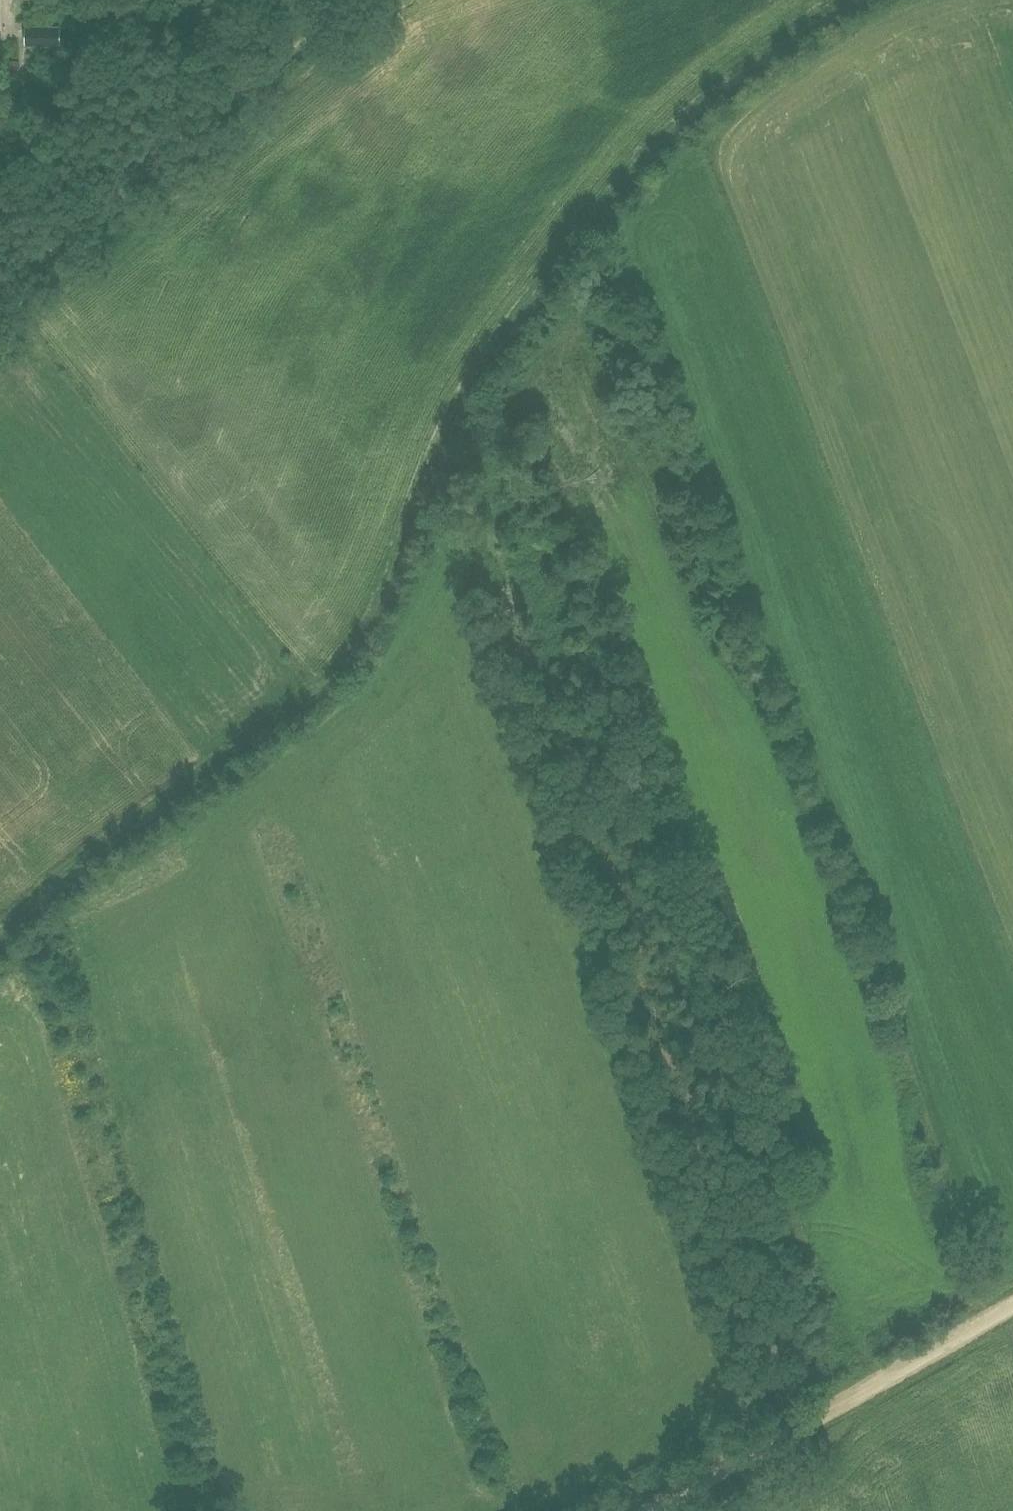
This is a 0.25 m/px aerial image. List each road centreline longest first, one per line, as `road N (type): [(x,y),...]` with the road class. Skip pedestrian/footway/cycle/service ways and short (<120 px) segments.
road 1 (track): [(348,0),(0,298)]
road 2 (track): [(643,1510),(1012,1303)]

